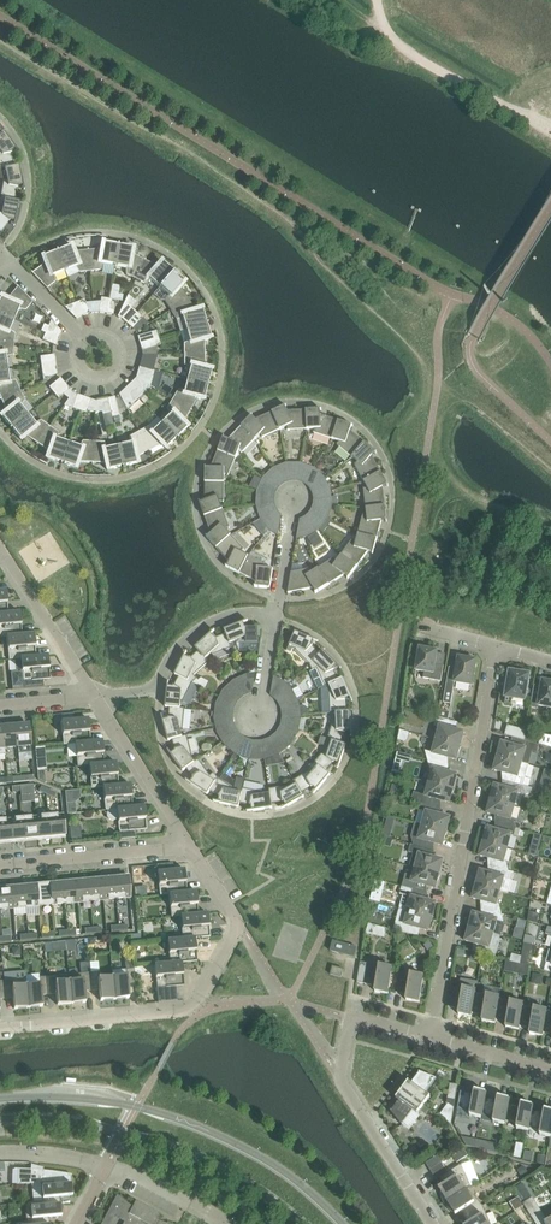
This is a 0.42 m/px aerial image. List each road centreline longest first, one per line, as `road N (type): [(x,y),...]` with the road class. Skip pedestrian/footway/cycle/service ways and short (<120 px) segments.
road 1 (residential): [(430,1037),(498,647)]
road 2 (residential): [(0,1026),(190,1009),(237,926),(191,850)]
road 3 (tertiary): [(339,1223),(283,1174),(193,1126),(69,1099),(0,1100)]
road 4 (tertiary): [(0,1119),(68,1124),(181,1154),(301,1223)]
road 5 (residential): [(431,1223),(340,1081),(353,1017)]
road 6 (track): [(550,140),(394,41),(380,0)]
road 7 (residential): [(95,698),(158,691),(185,642),(221,621),(275,617)]
road 8 (residential): [(0,868),(191,850)]
road 9 (residential): [(191,850),(95,698)]
road 10 (residential): [(95,698),(0,548)]
road 11 (residential): [(84,338),(104,334),(117,342),(121,357),(110,376),(95,379),(78,366),(82,339)]
road 12 (residential): [(550,1072),(430,1037)]

